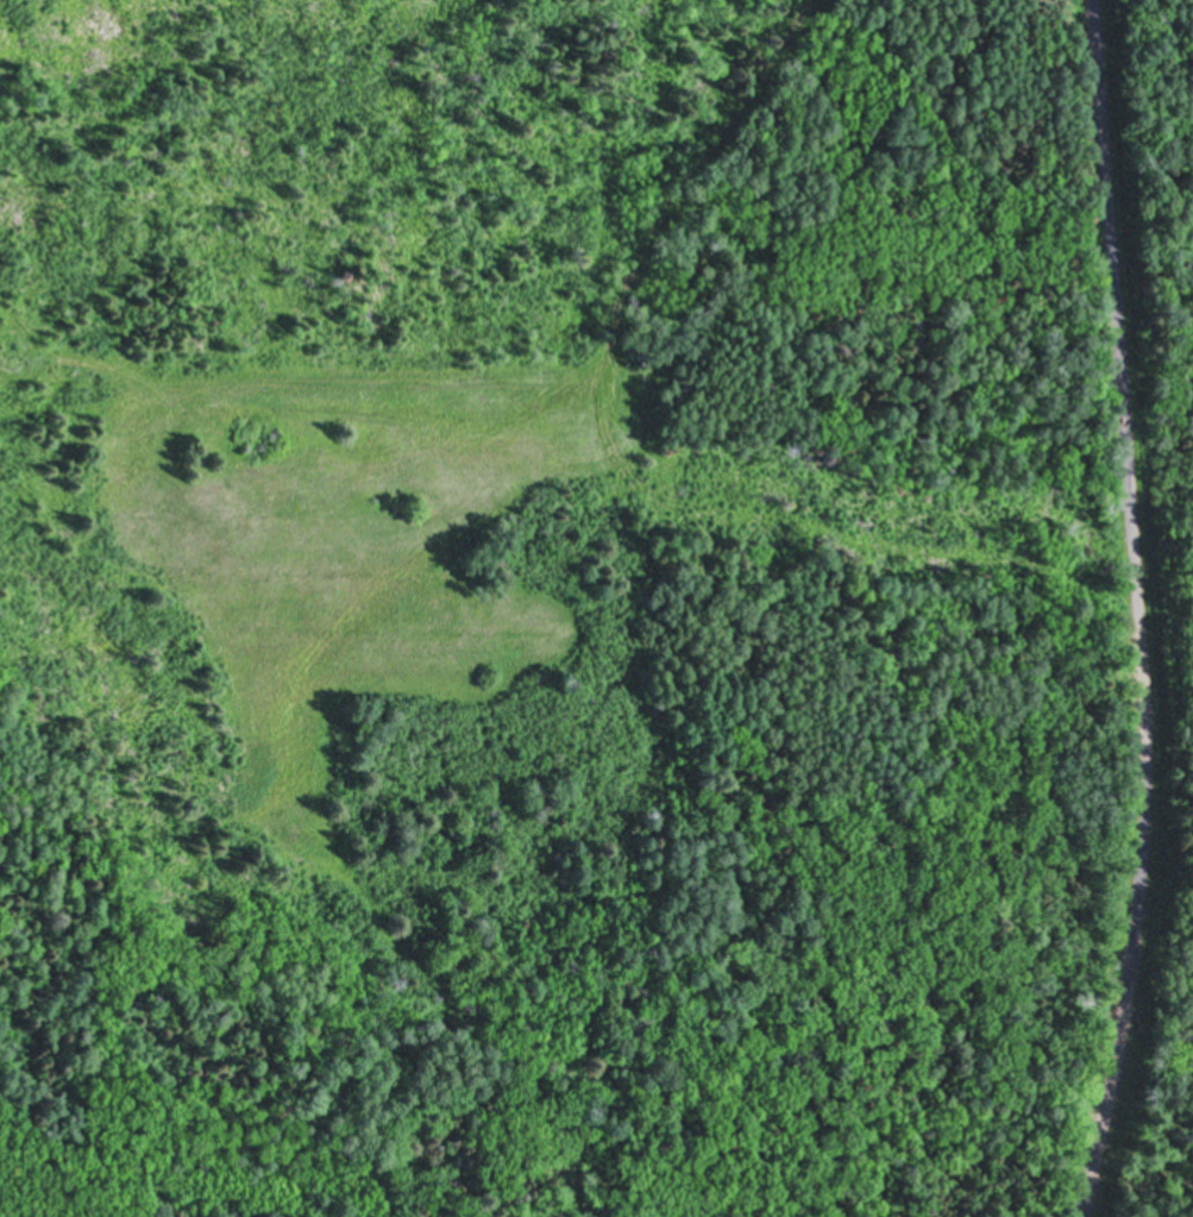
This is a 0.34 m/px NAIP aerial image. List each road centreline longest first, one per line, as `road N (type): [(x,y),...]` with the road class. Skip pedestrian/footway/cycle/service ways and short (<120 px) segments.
road 1 (residential): [(1098,0),(1151,665),(1151,871),(1107,1153),(1085,1216)]

